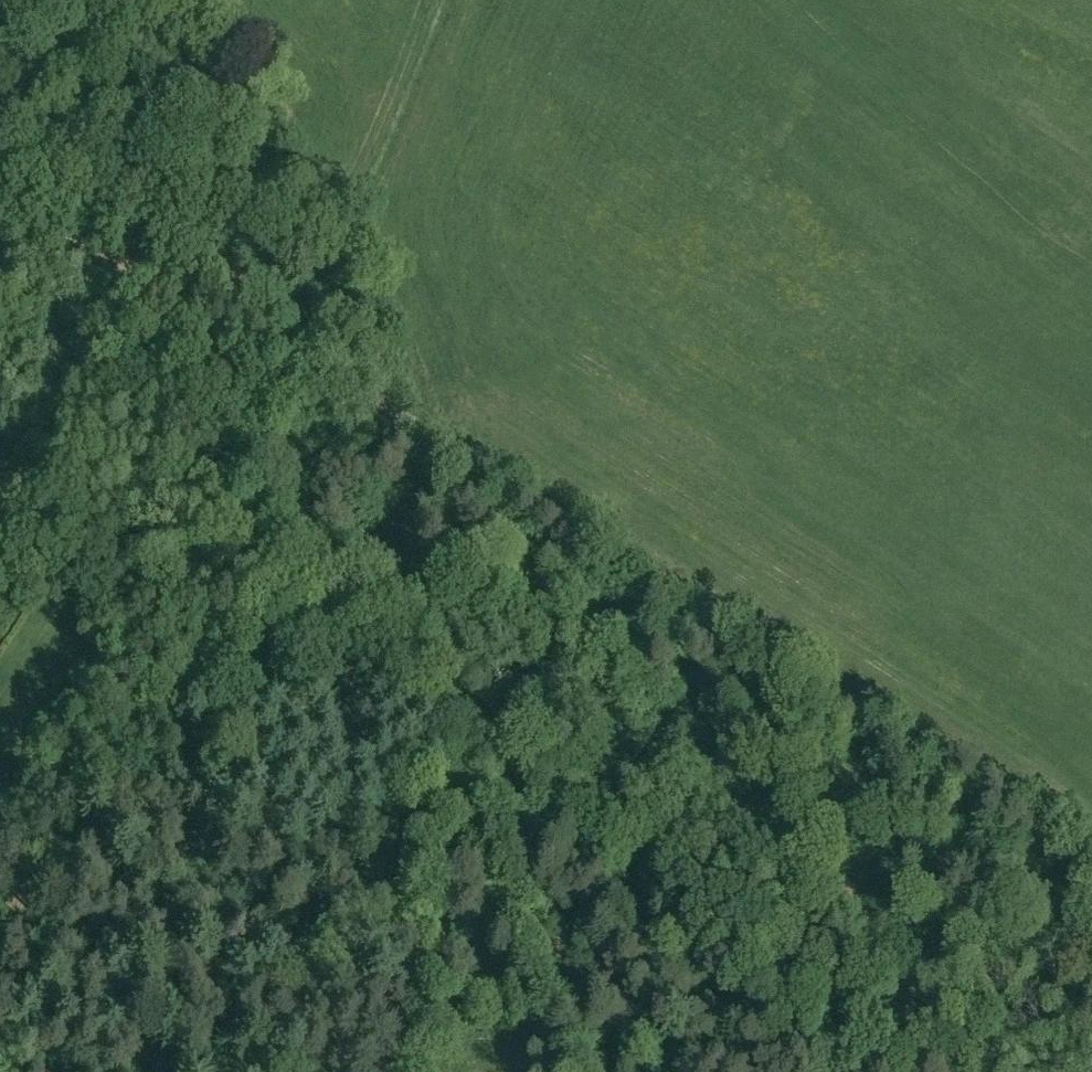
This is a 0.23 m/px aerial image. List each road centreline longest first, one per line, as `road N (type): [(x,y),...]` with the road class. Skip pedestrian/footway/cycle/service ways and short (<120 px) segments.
road 1 (track): [(1091,848),(289,345),(0,213)]
road 2 (track): [(0,908),(133,704),(512,1013),(537,1071)]
road 3 (track): [(441,0),(289,345)]
road 4 (track): [(67,545),(83,521),(170,503),(220,466),(298,350)]
road 5 (track): [(598,1071),(498,823)]
road 6 (track): [(965,1071),(1091,890)]

